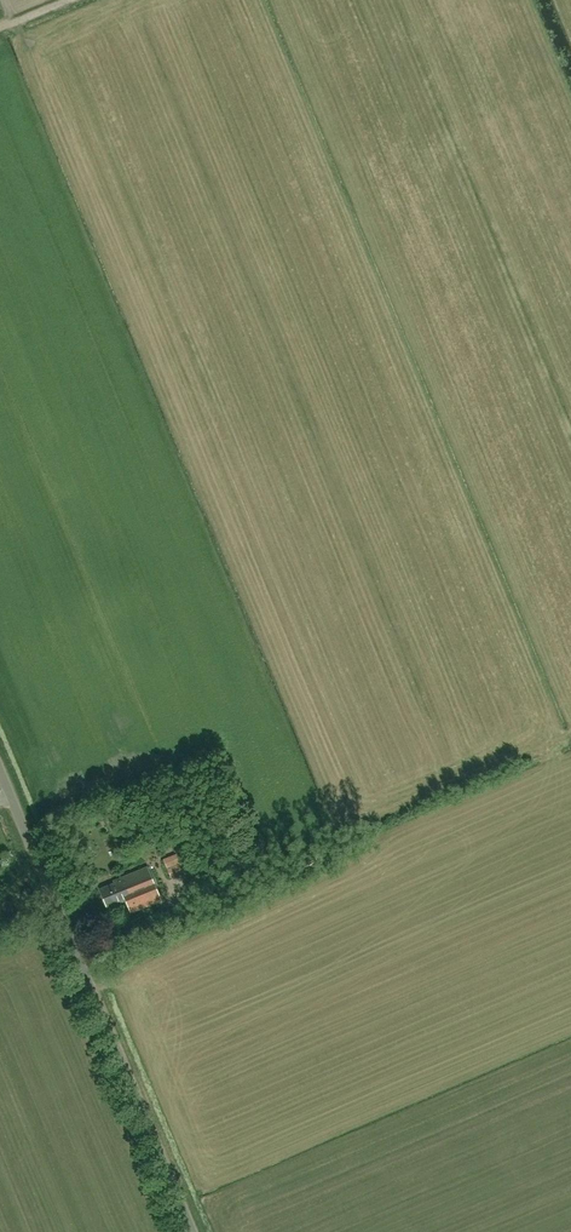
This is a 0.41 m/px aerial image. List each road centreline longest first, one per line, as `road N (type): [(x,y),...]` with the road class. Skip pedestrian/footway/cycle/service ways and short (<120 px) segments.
road 1 (unclassified): [(193,1231),(0,770)]

